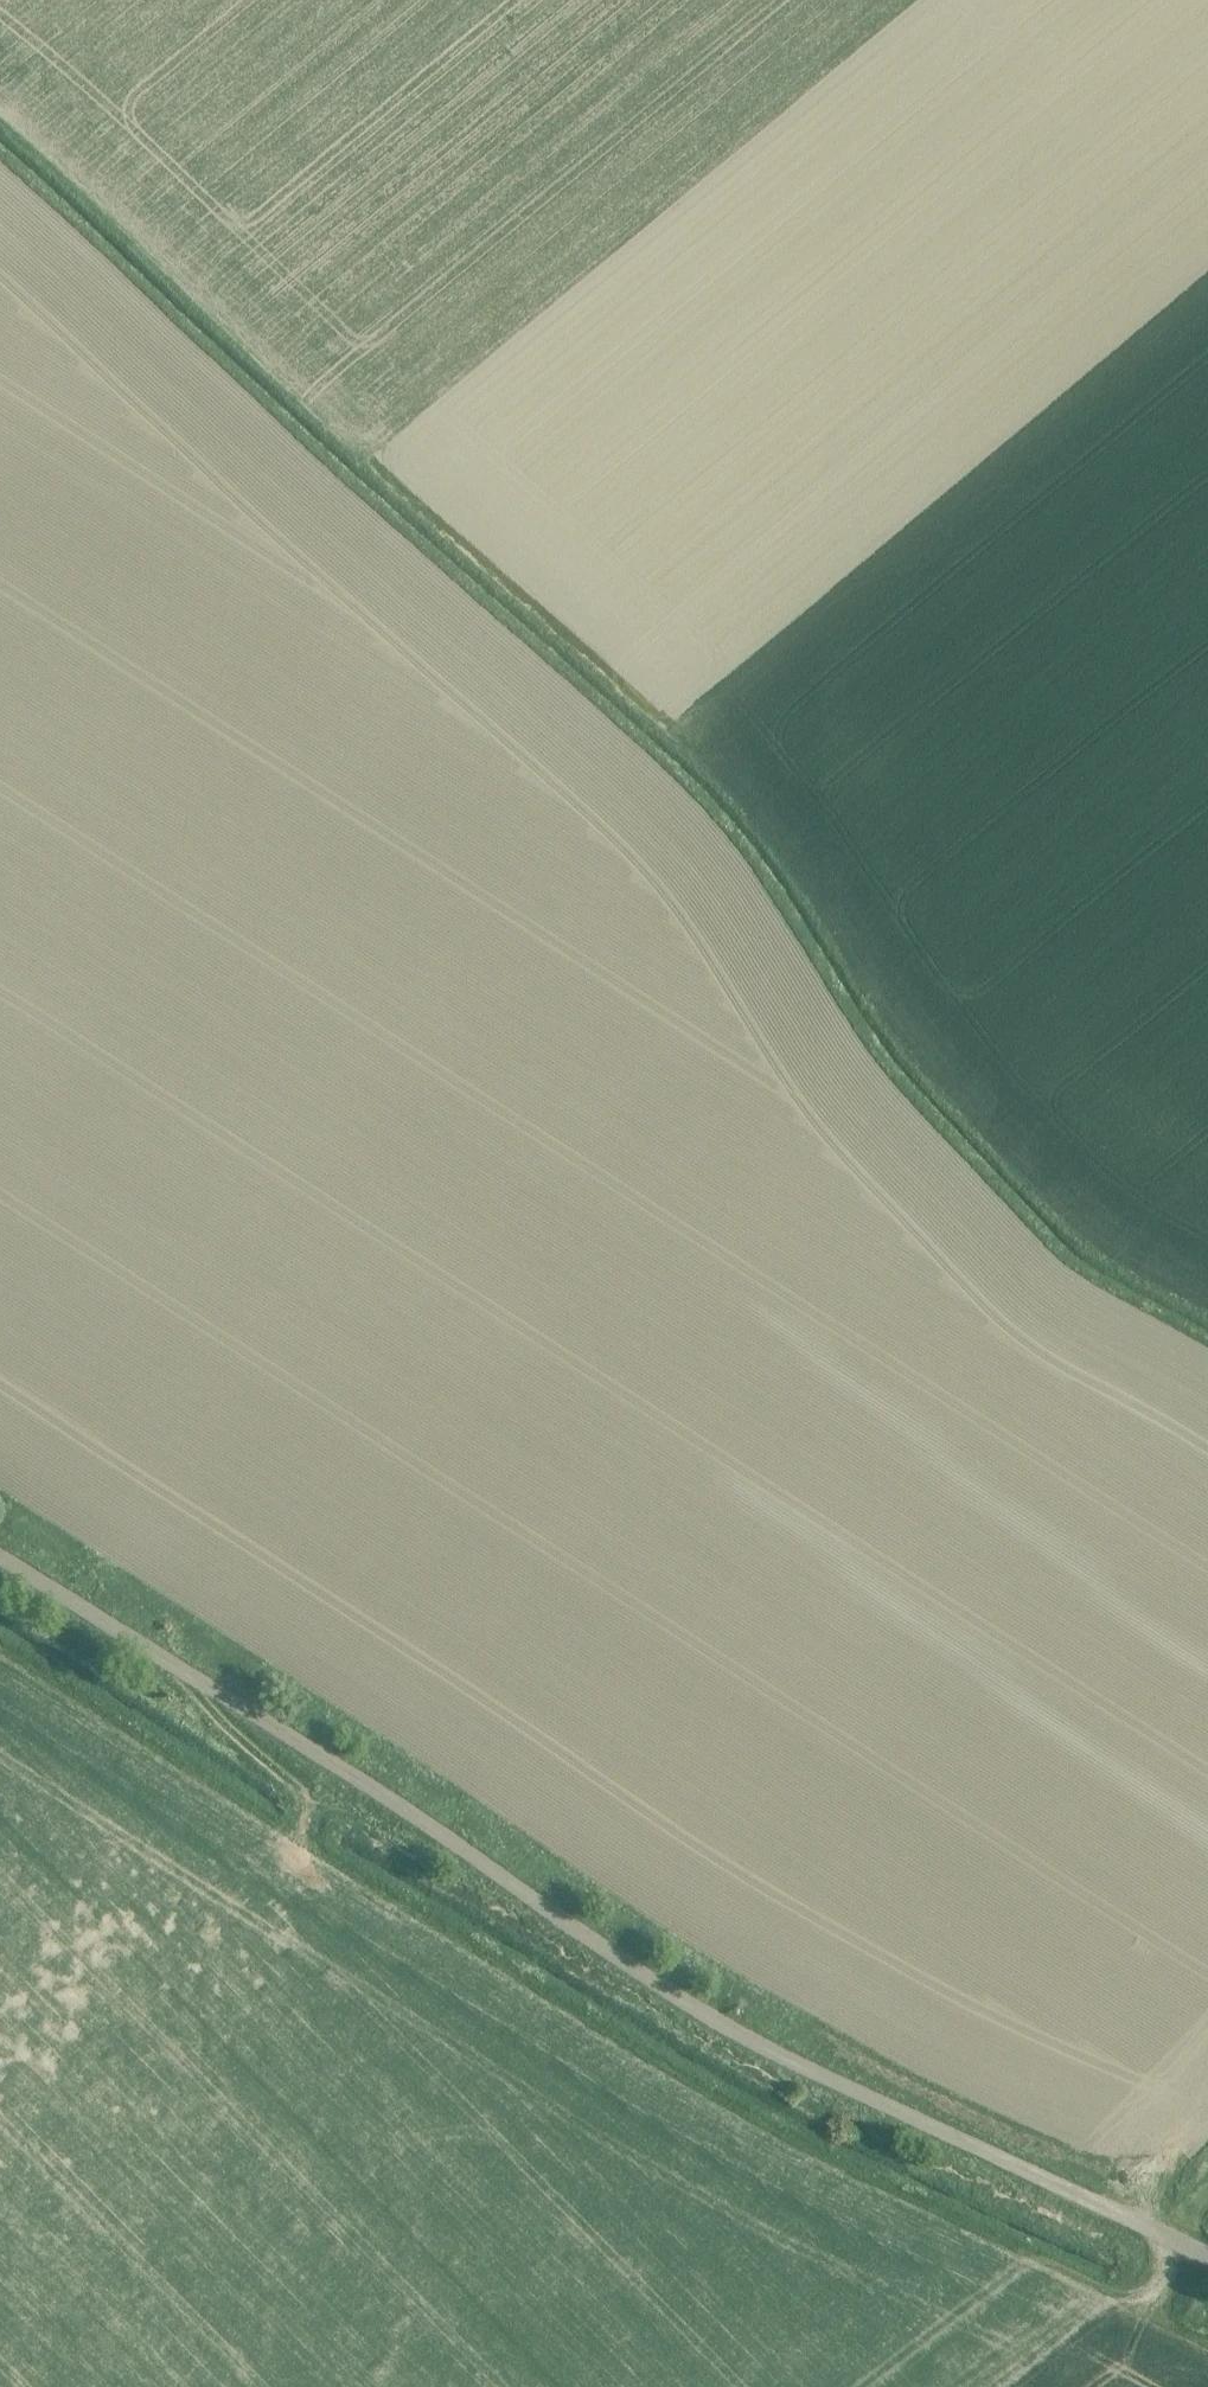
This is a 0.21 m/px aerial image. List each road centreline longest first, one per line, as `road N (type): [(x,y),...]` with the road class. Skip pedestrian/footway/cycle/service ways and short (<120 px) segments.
road 1 (unclassified): [(1207,2256),(734,2032),(370,1787),(0,1553)]

